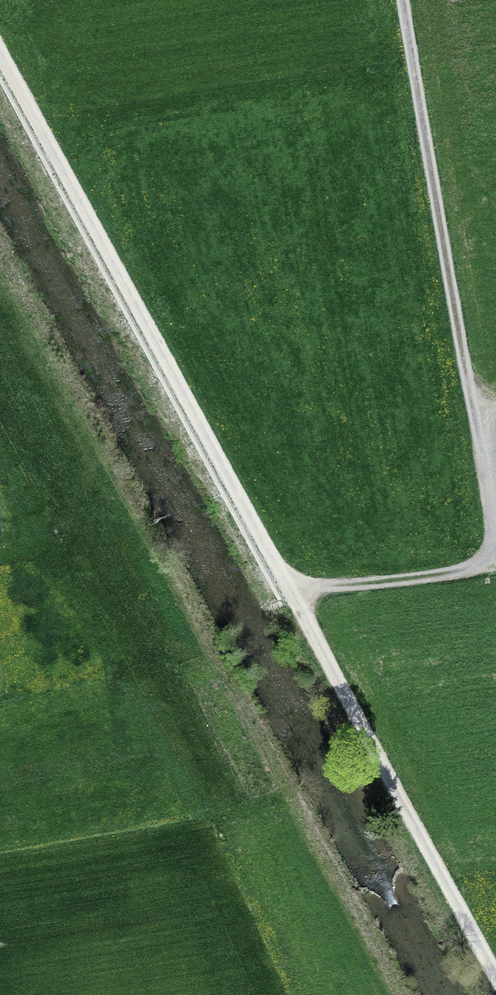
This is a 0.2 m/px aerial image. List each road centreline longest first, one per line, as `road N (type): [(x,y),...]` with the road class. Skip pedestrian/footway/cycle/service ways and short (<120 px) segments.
road 1 (track): [(0,50),(292,594)]
road 2 (track): [(495,539),(405,0)]
road 3 (track): [(292,594),(495,970)]
road 4 (track): [(495,567),(292,594)]

